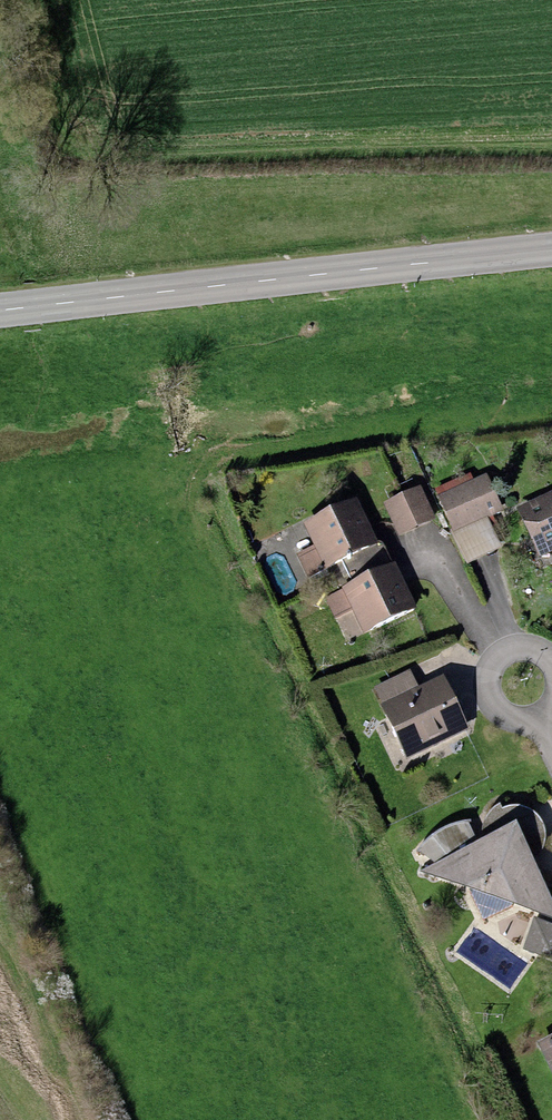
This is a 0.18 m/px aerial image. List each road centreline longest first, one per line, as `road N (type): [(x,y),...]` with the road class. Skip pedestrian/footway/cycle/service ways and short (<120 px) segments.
road 1 (secondary): [(551,251),(0,313)]
road 2 (residential): [(551,664),(521,652),(492,673),(495,709),(527,725)]

